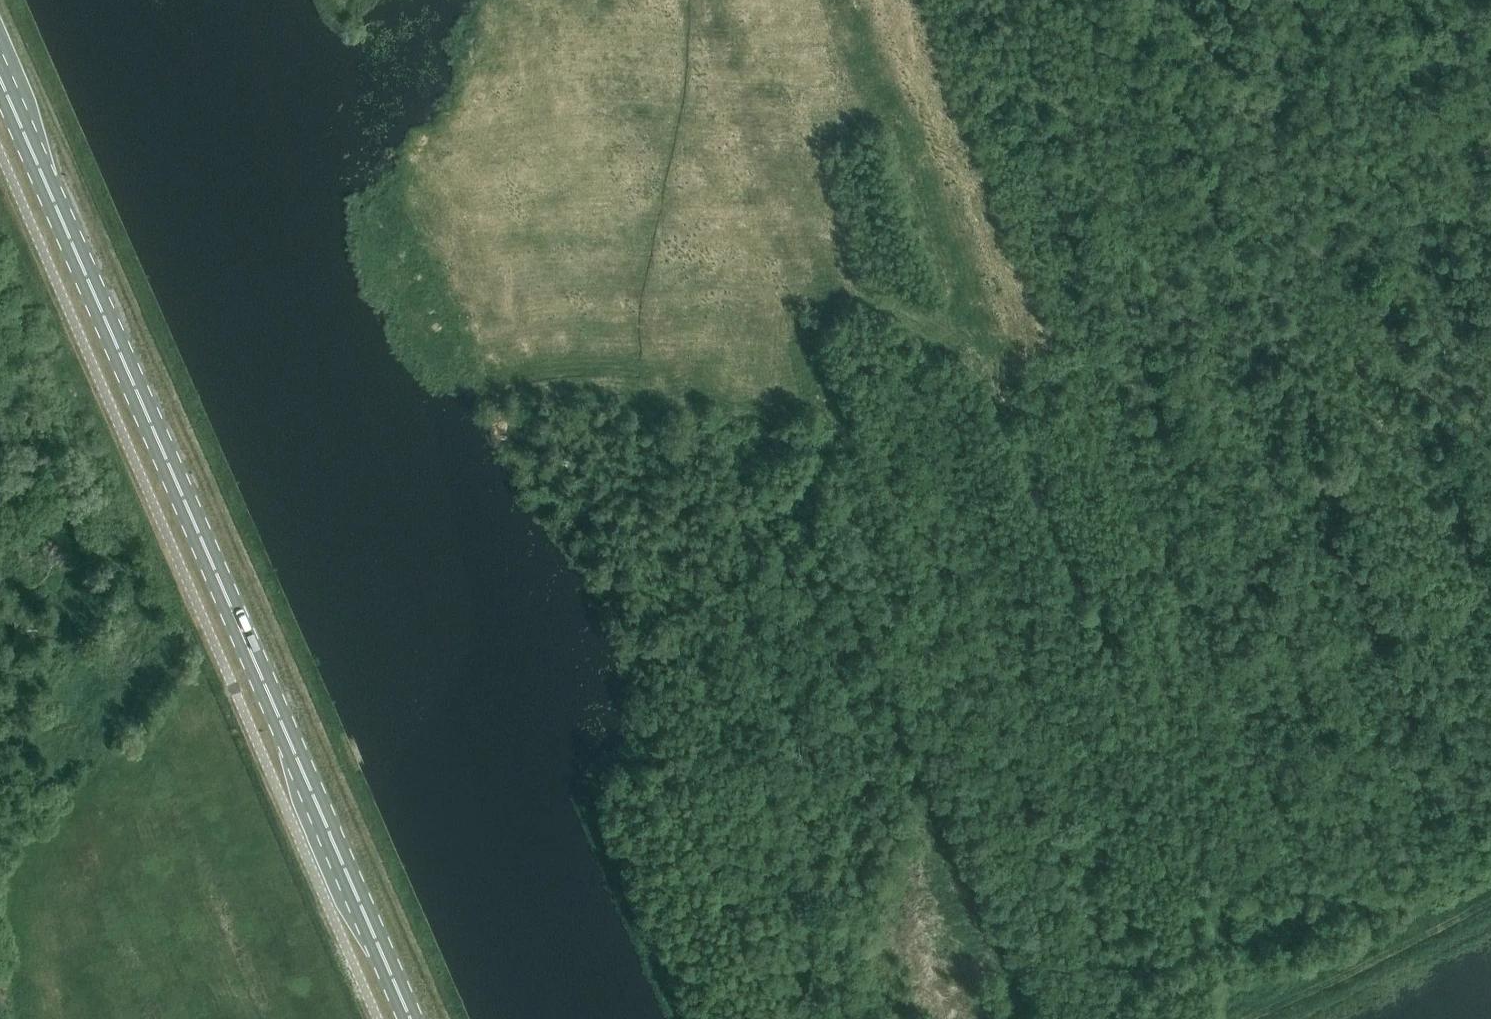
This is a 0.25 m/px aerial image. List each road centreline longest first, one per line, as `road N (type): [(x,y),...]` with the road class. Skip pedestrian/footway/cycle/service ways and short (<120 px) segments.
road 1 (primary): [(412,1018),(0,78)]
road 2 (track): [(1270,1018),(1490,909)]

